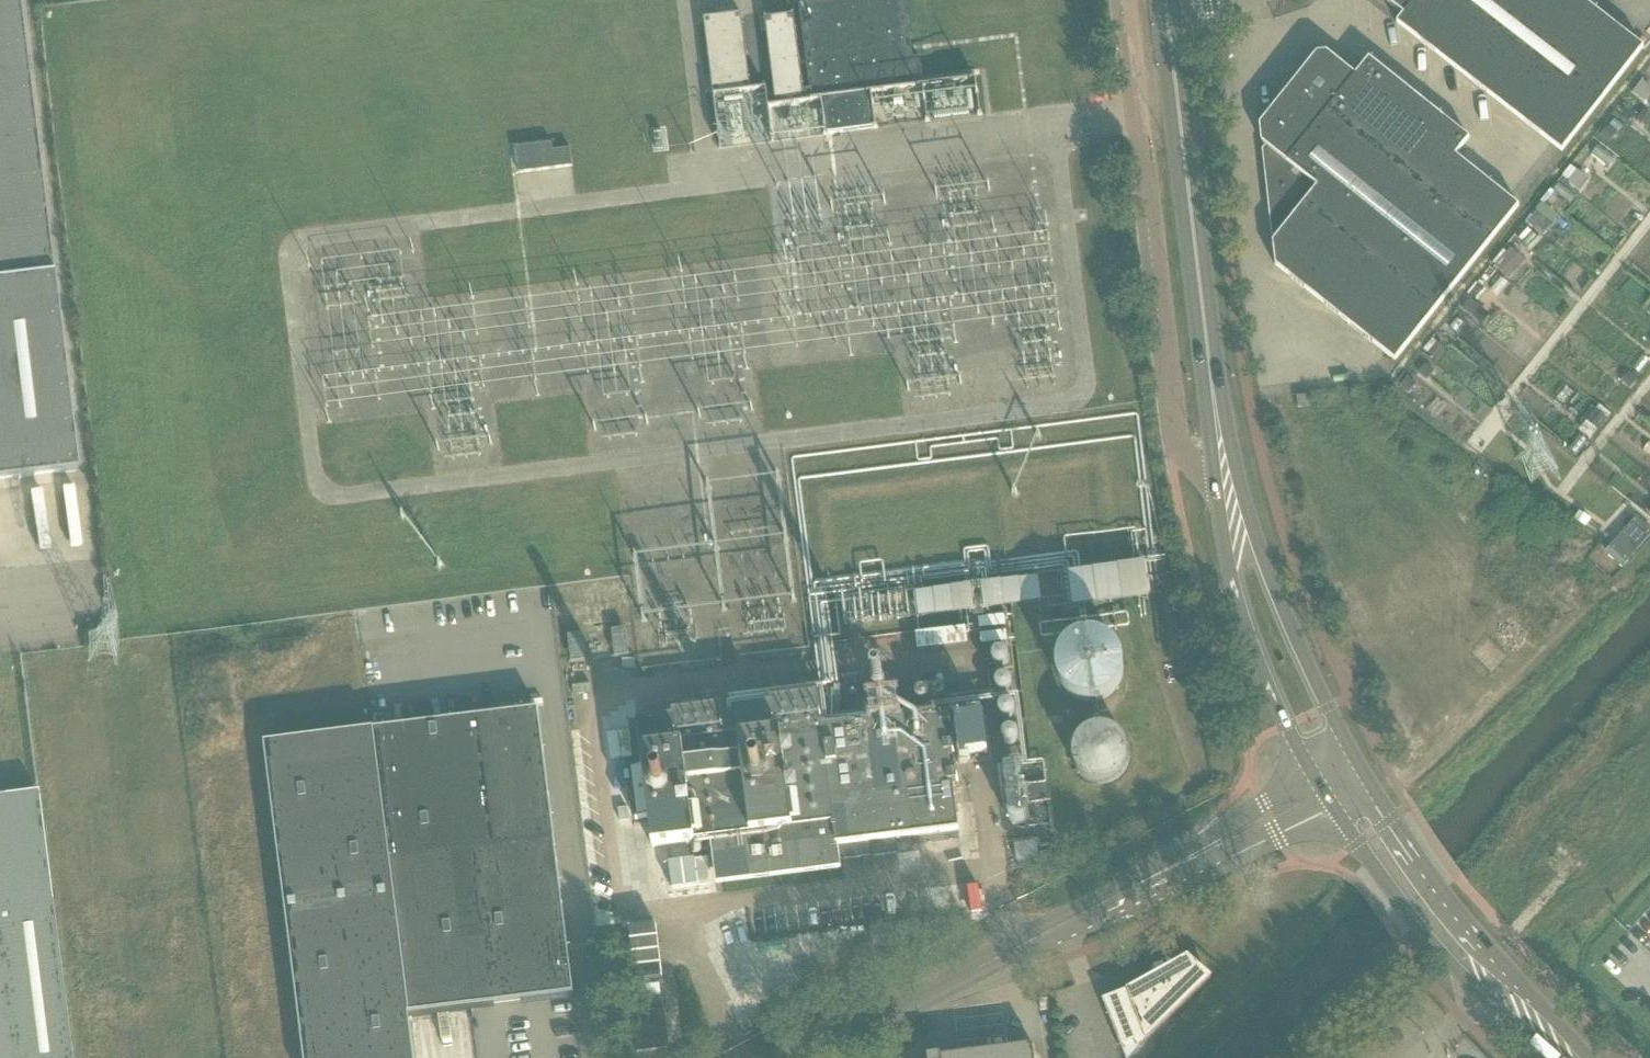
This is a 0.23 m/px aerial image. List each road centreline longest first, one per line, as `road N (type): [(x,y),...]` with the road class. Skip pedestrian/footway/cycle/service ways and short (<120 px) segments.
road 1 (unclassified): [(797,1057),(1000,969),(1217,852)]
road 2 (unclassified): [(1121,0),(1166,386),(1215,422)]
road 3 (tertiary): [(1215,422),(1168,8)]
road 4 (tertiary): [(1360,766),(1228,489)]
road 5 (tertiary): [(1228,489),(1238,578),(1291,725),(1318,772)]
road 6 (tertiary): [(1515,1010),(1488,950),(1360,766)]
road 7 (tertiary): [(1333,800),(1455,967),(1515,1010)]
road 8 (unclassified): [(1318,772),(1263,801),(1217,852)]
road 9 (unclassified): [(1217,852),(1279,833),(1333,800)]

